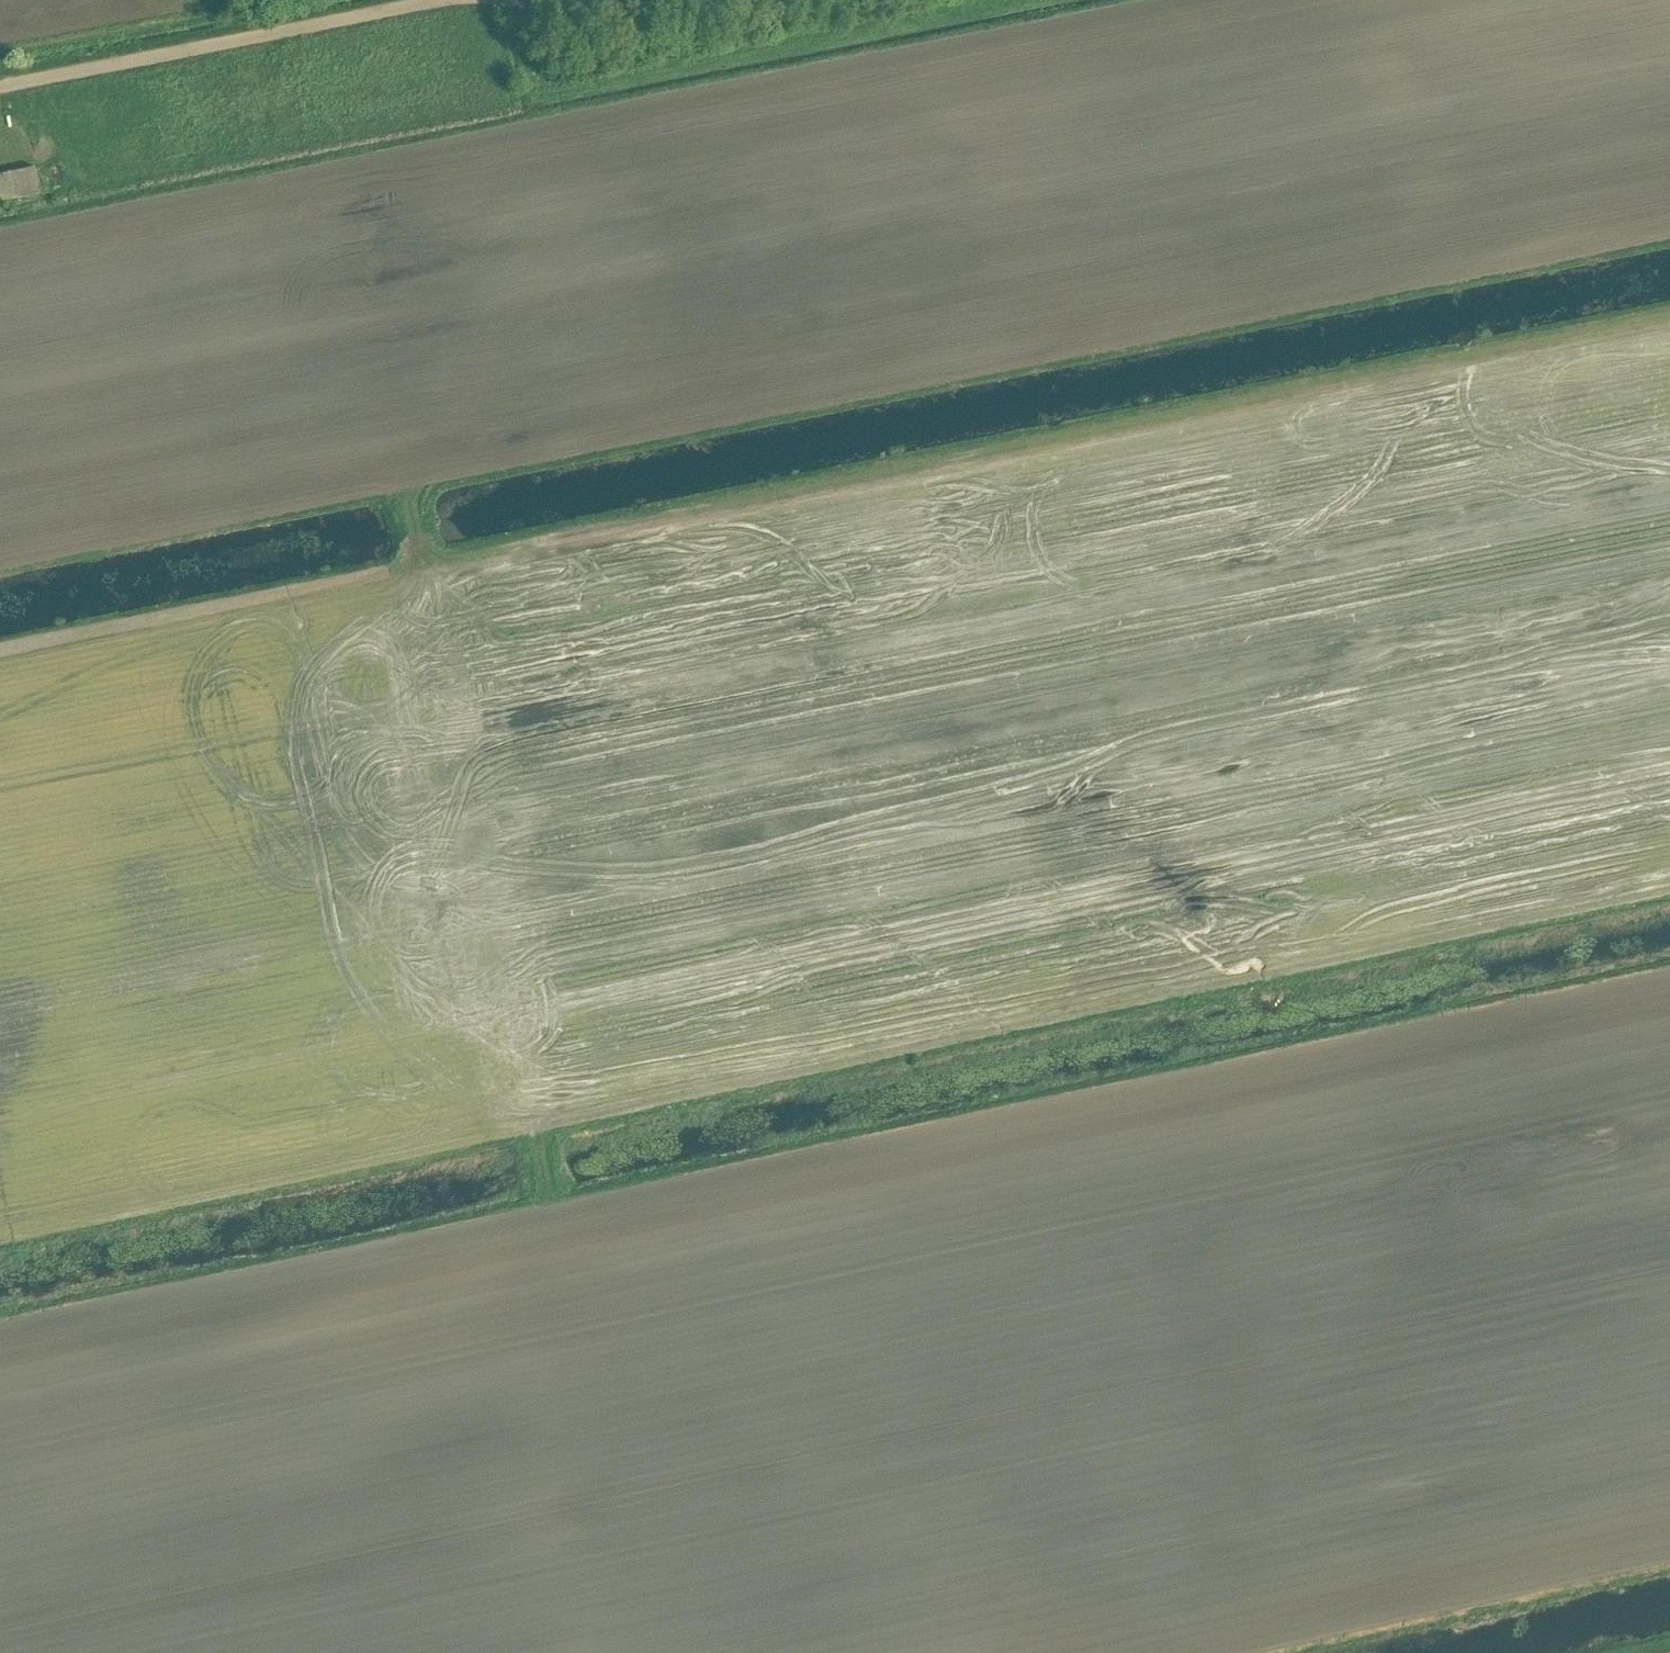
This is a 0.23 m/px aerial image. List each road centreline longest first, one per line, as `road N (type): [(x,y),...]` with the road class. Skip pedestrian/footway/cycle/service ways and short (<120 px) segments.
road 1 (track): [(0,84),(449,0)]

